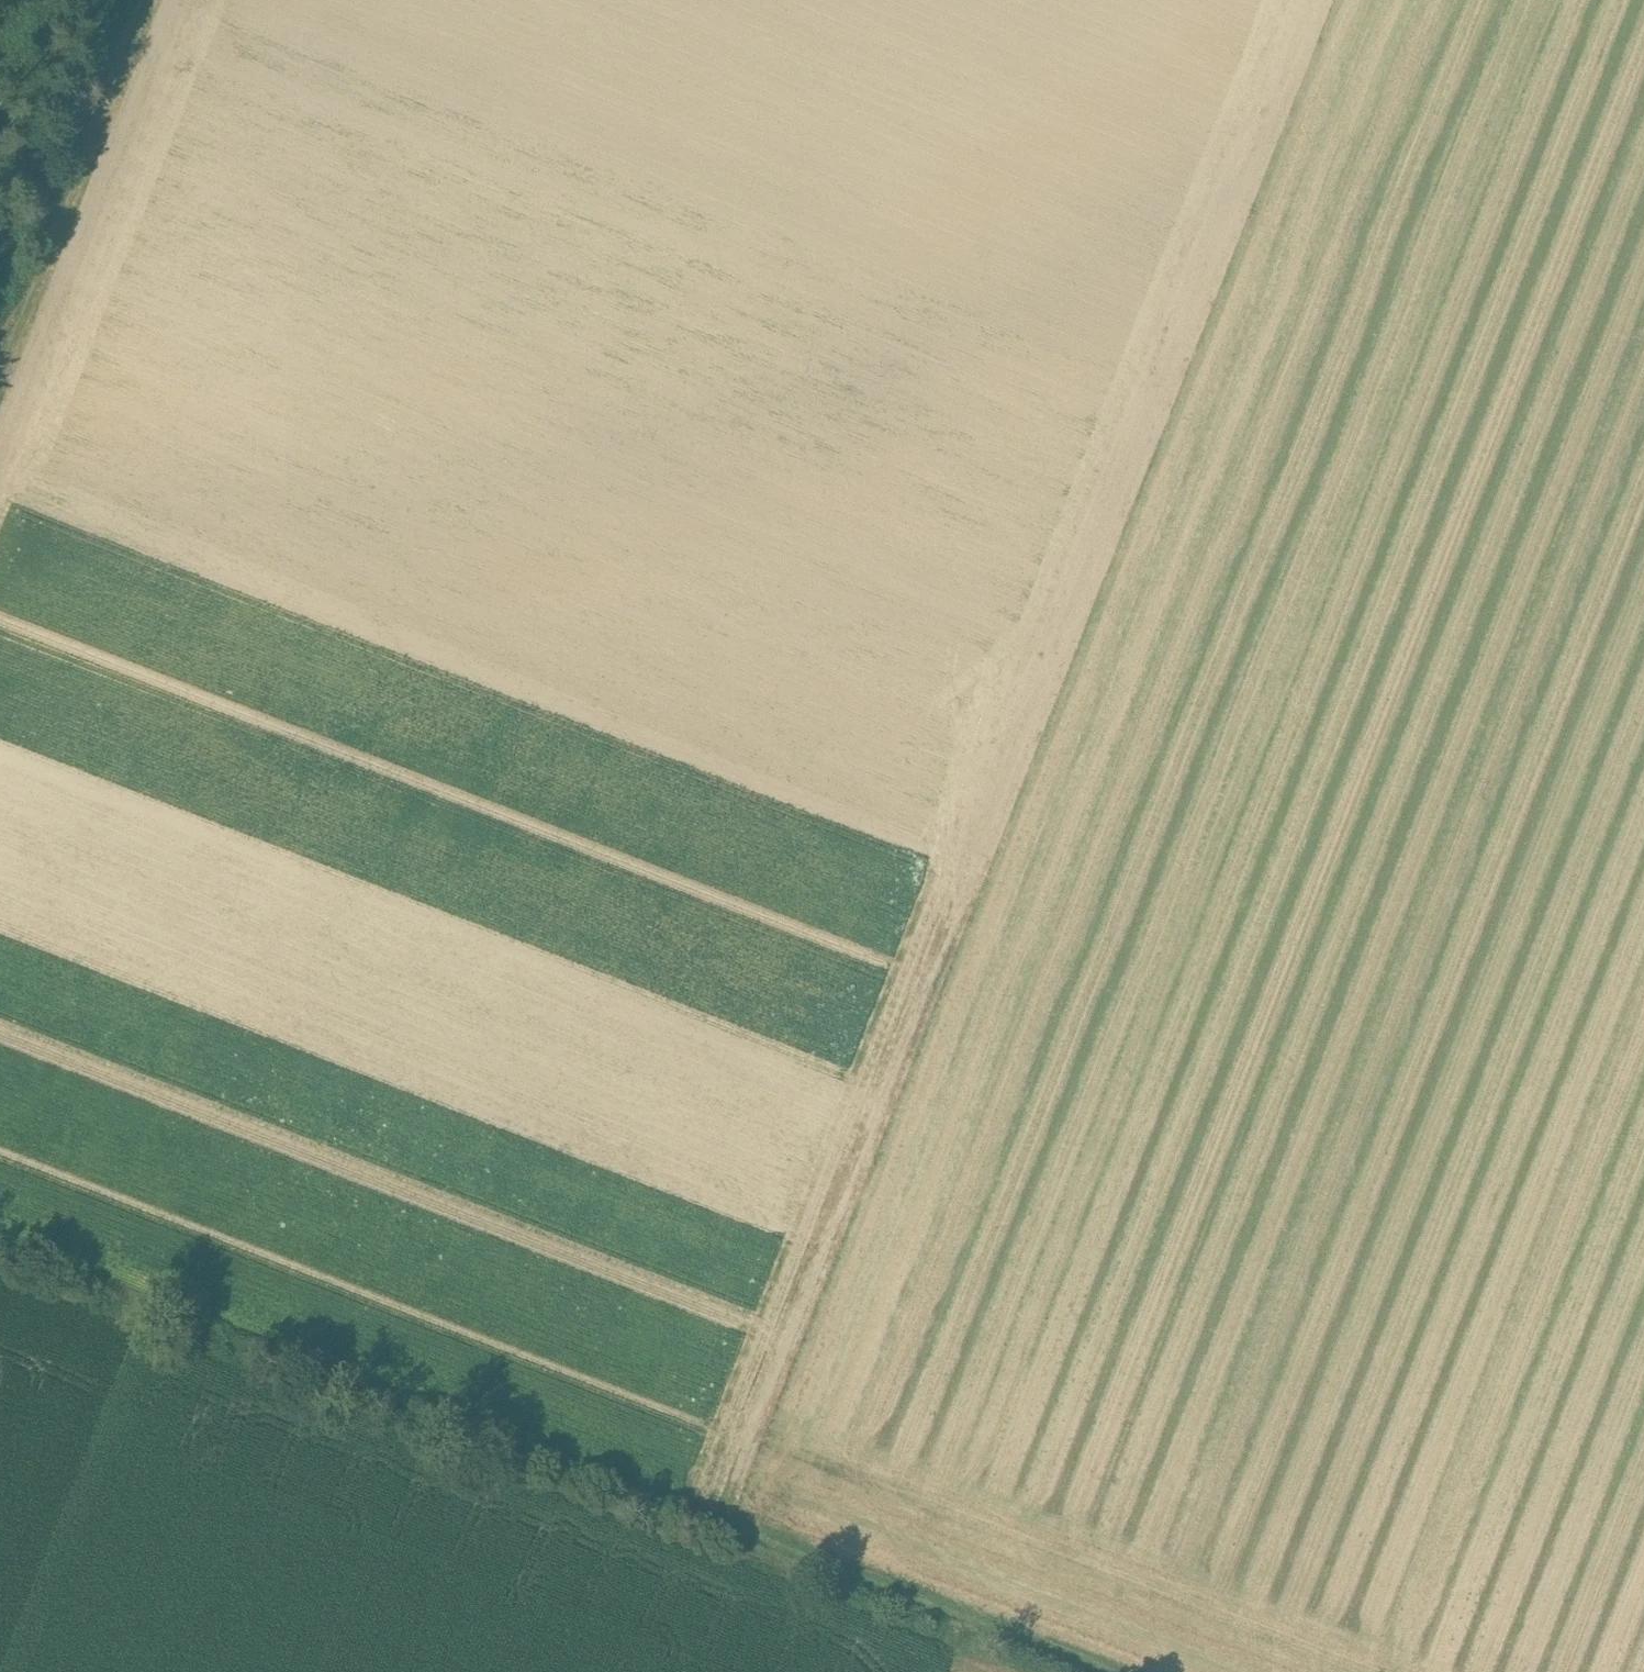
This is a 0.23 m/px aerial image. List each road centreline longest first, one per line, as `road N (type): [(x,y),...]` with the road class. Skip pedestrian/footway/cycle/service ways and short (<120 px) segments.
road 1 (track): [(141,0),(0,336)]

